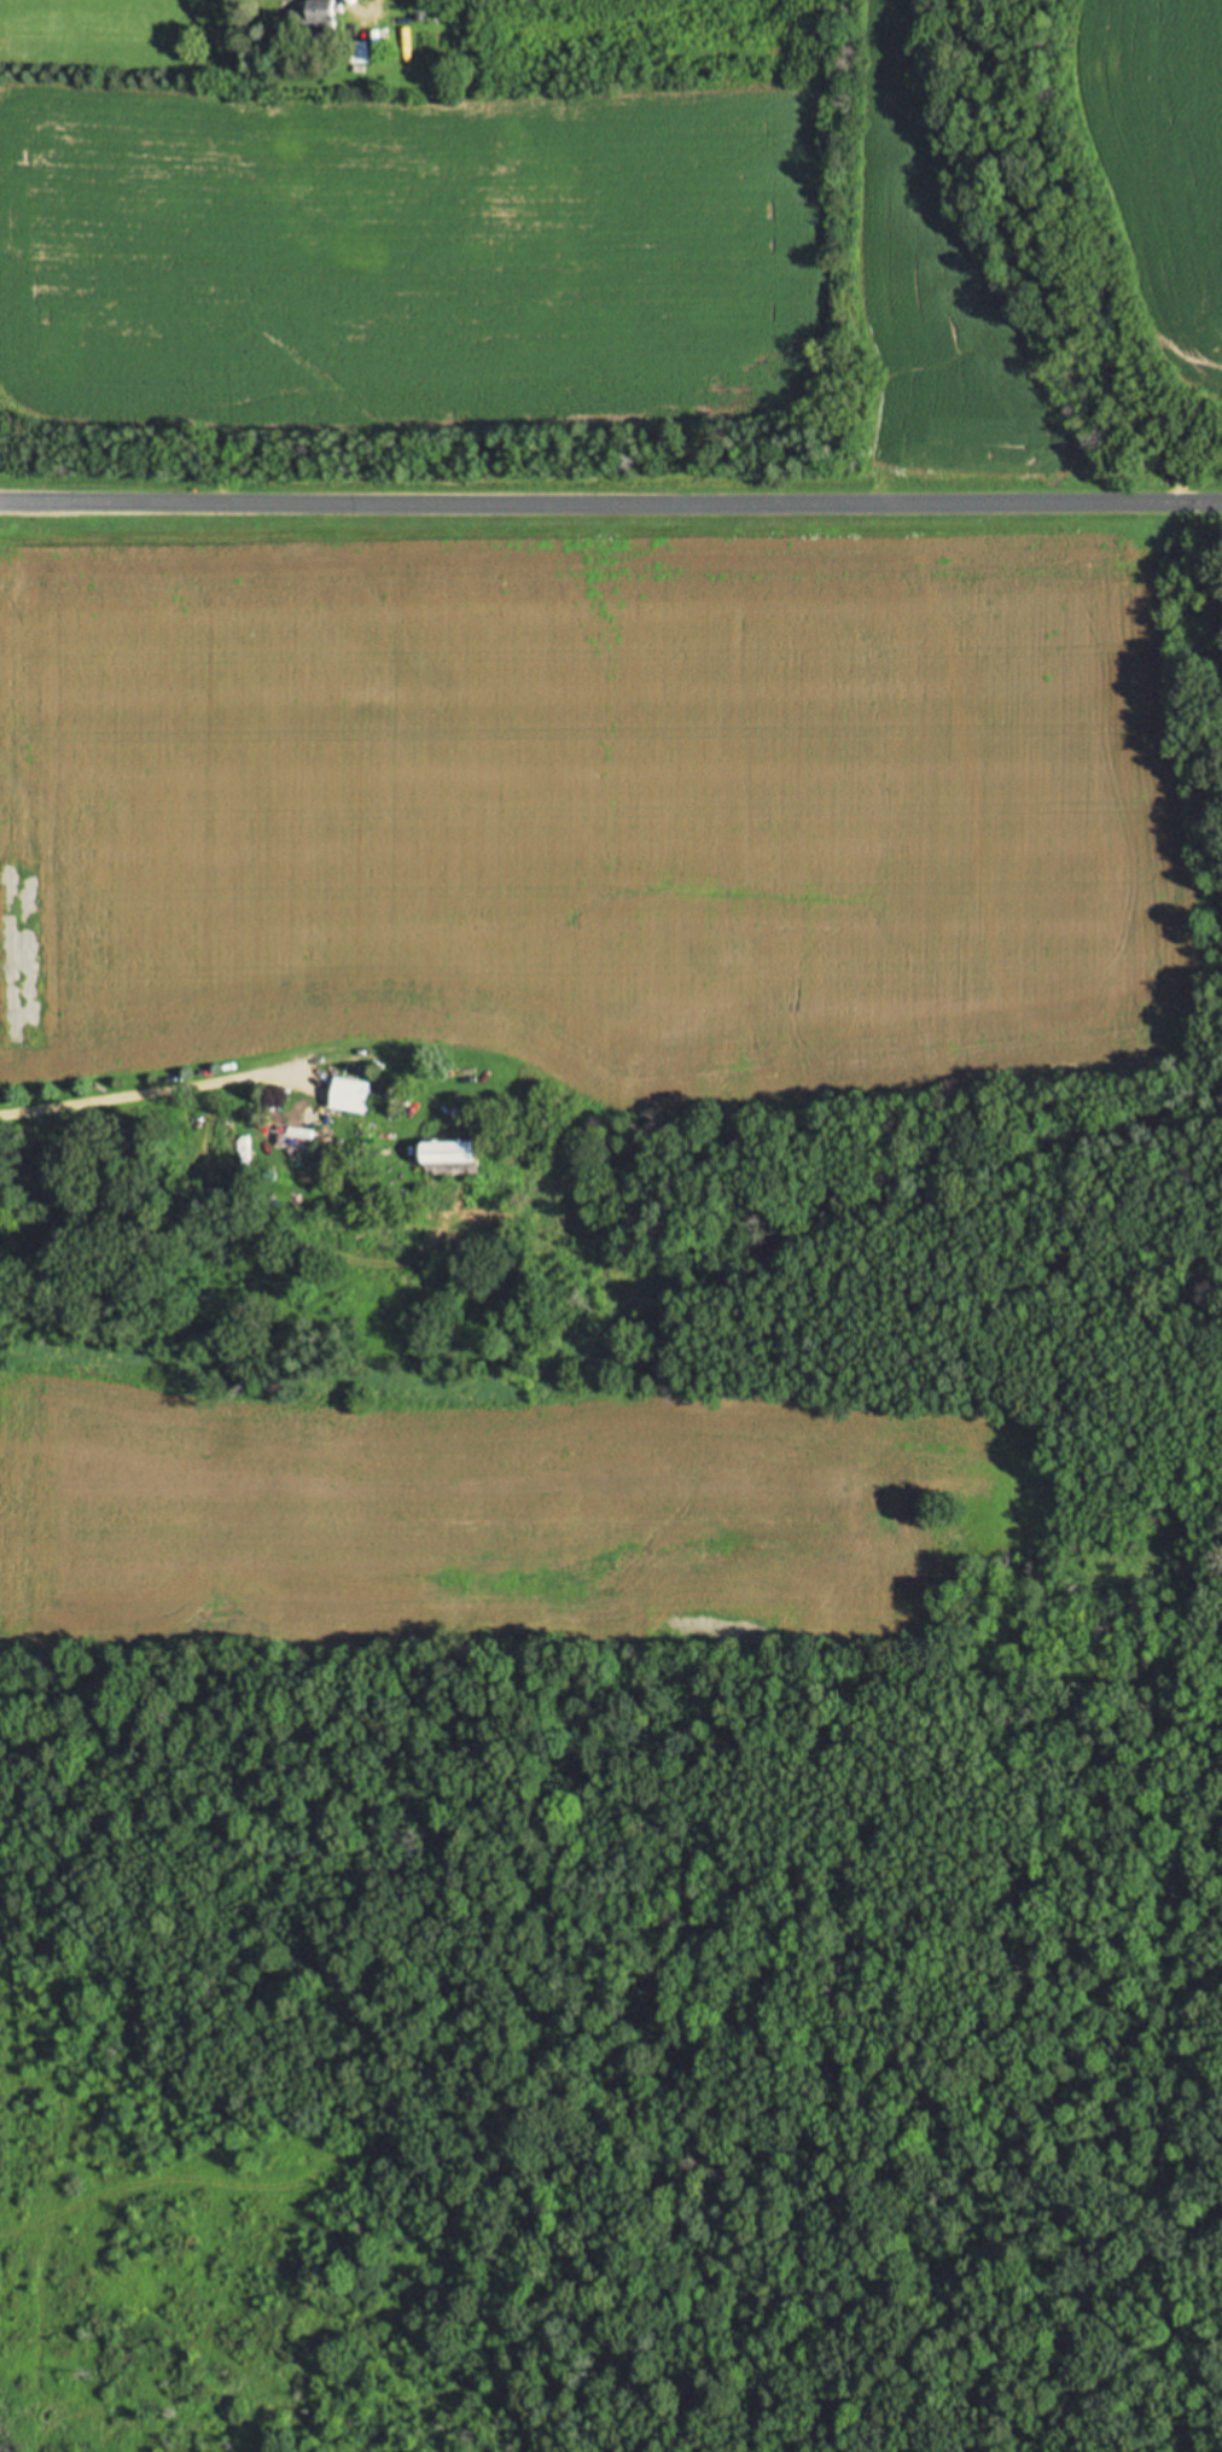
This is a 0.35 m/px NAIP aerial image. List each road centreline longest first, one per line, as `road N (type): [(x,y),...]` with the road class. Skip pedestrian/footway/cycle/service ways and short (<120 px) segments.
road 1 (residential): [(0,532),(1221,527)]

